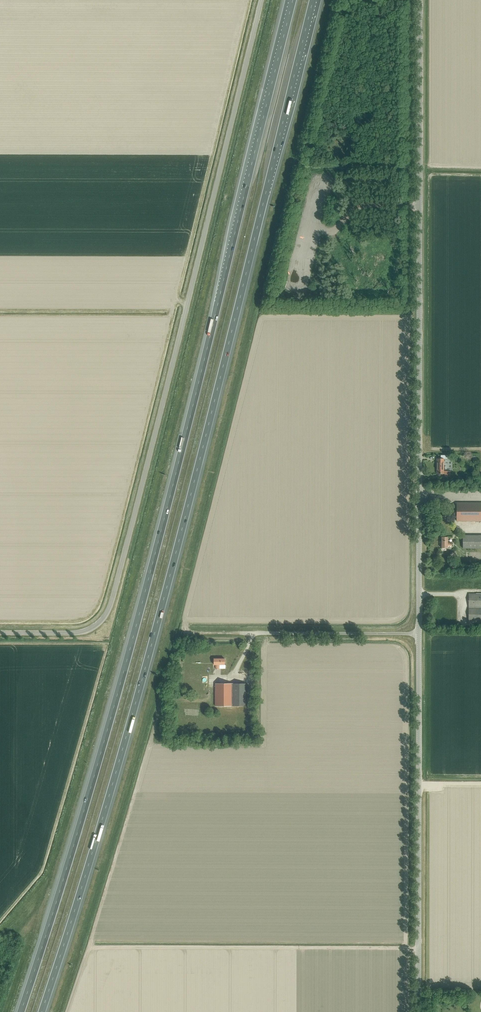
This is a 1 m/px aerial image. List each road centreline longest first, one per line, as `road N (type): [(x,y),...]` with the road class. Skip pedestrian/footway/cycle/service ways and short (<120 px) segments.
road 1 (motorway): [(41,1011),(146,664),(313,0)]
road 2 (motorway): [(292,0),(128,653),(20,1011)]
road 3 (unclassified): [(0,633),(83,632),(111,603),(261,0)]
road 4 (unclassified): [(419,634),(420,0)]
road 5 (unclassified): [(419,1011),(419,634)]
road 6 (unclassified): [(240,633),(419,634)]

